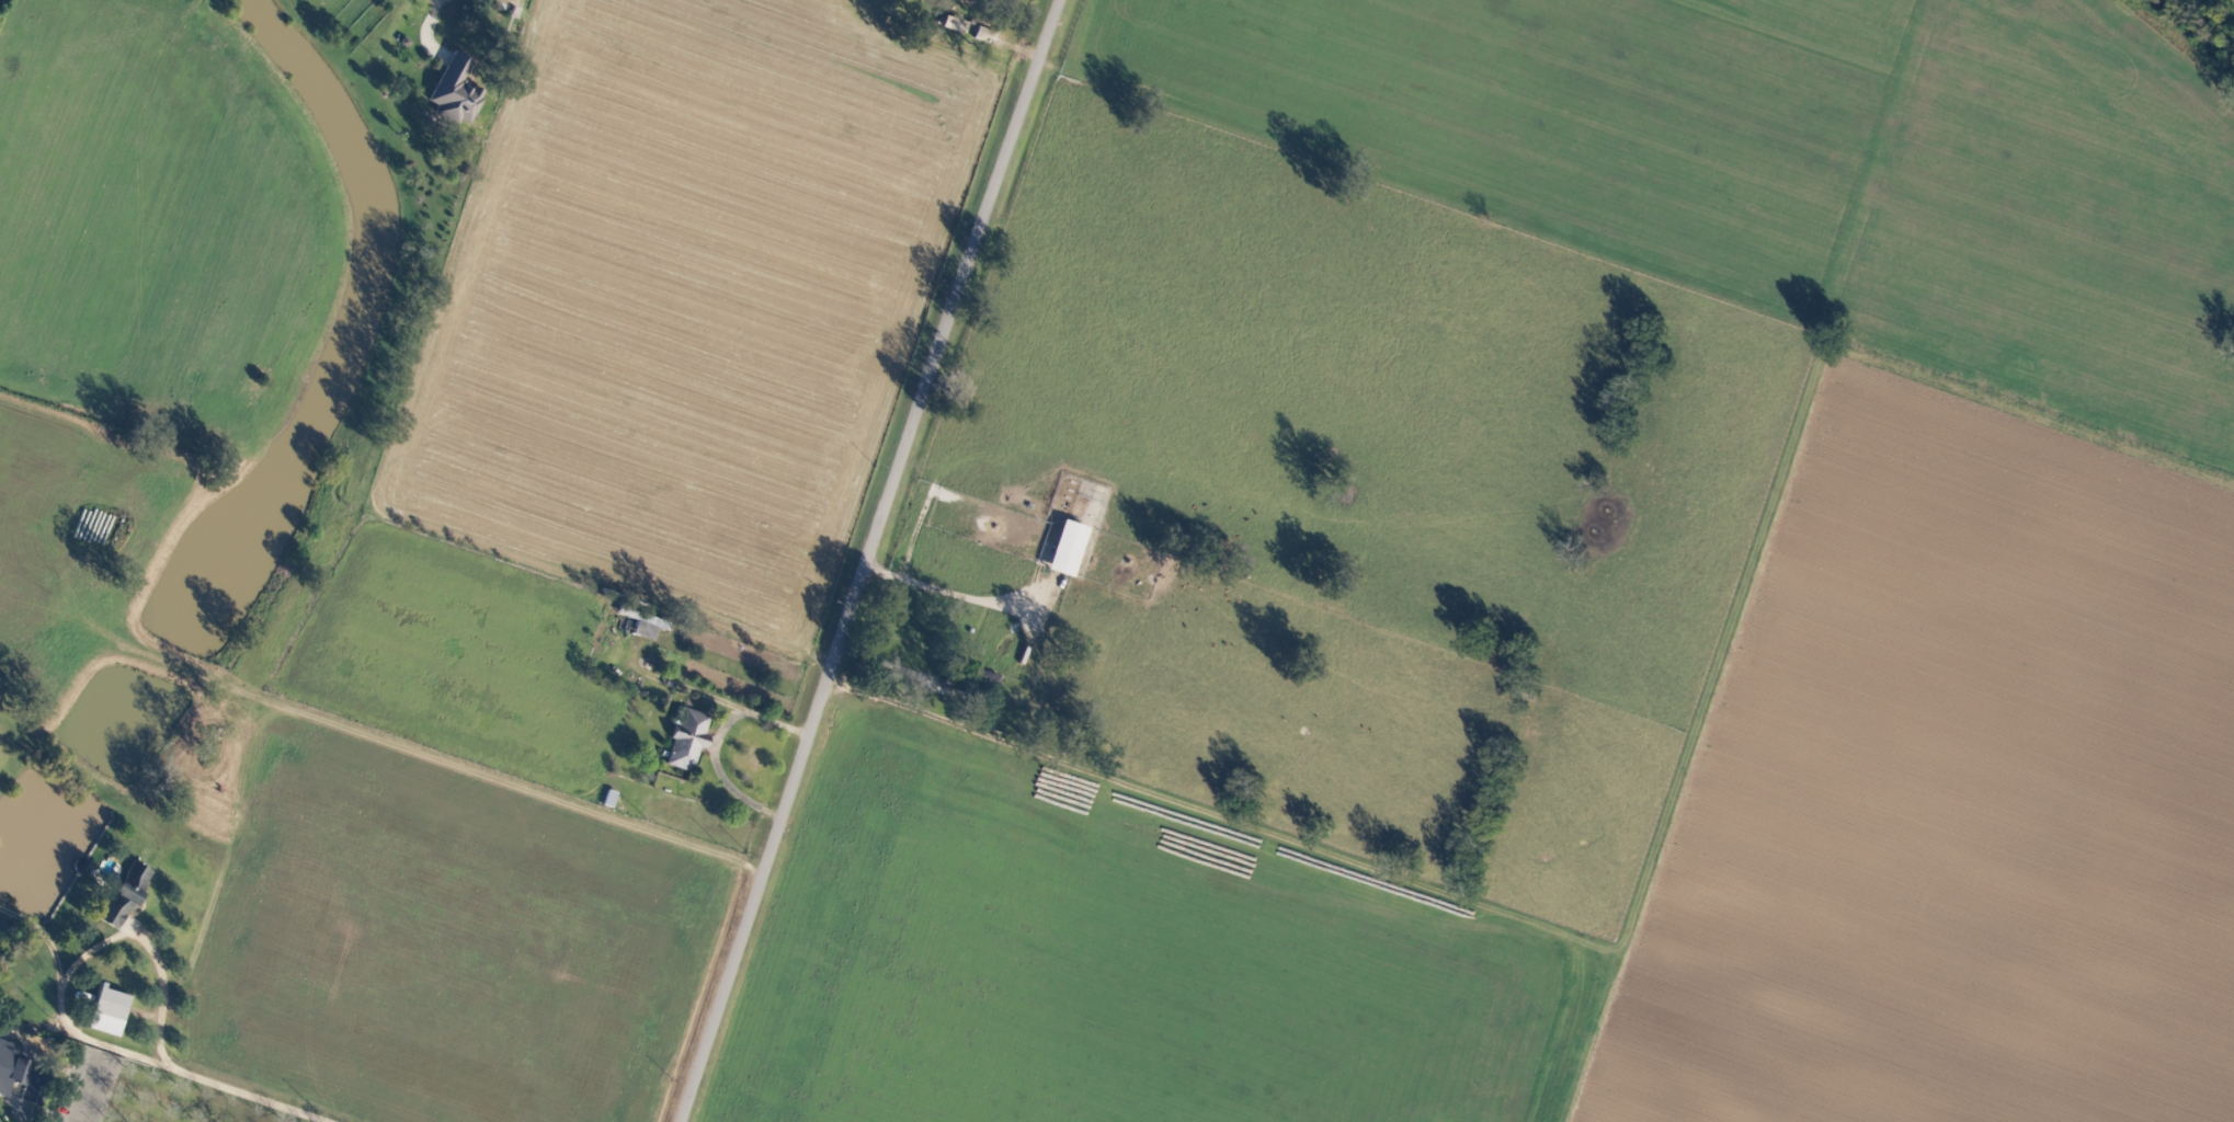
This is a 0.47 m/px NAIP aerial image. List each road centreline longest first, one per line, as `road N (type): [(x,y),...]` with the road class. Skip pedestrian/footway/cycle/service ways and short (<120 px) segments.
road 1 (tertiary): [(678,1121),(1063,0)]

